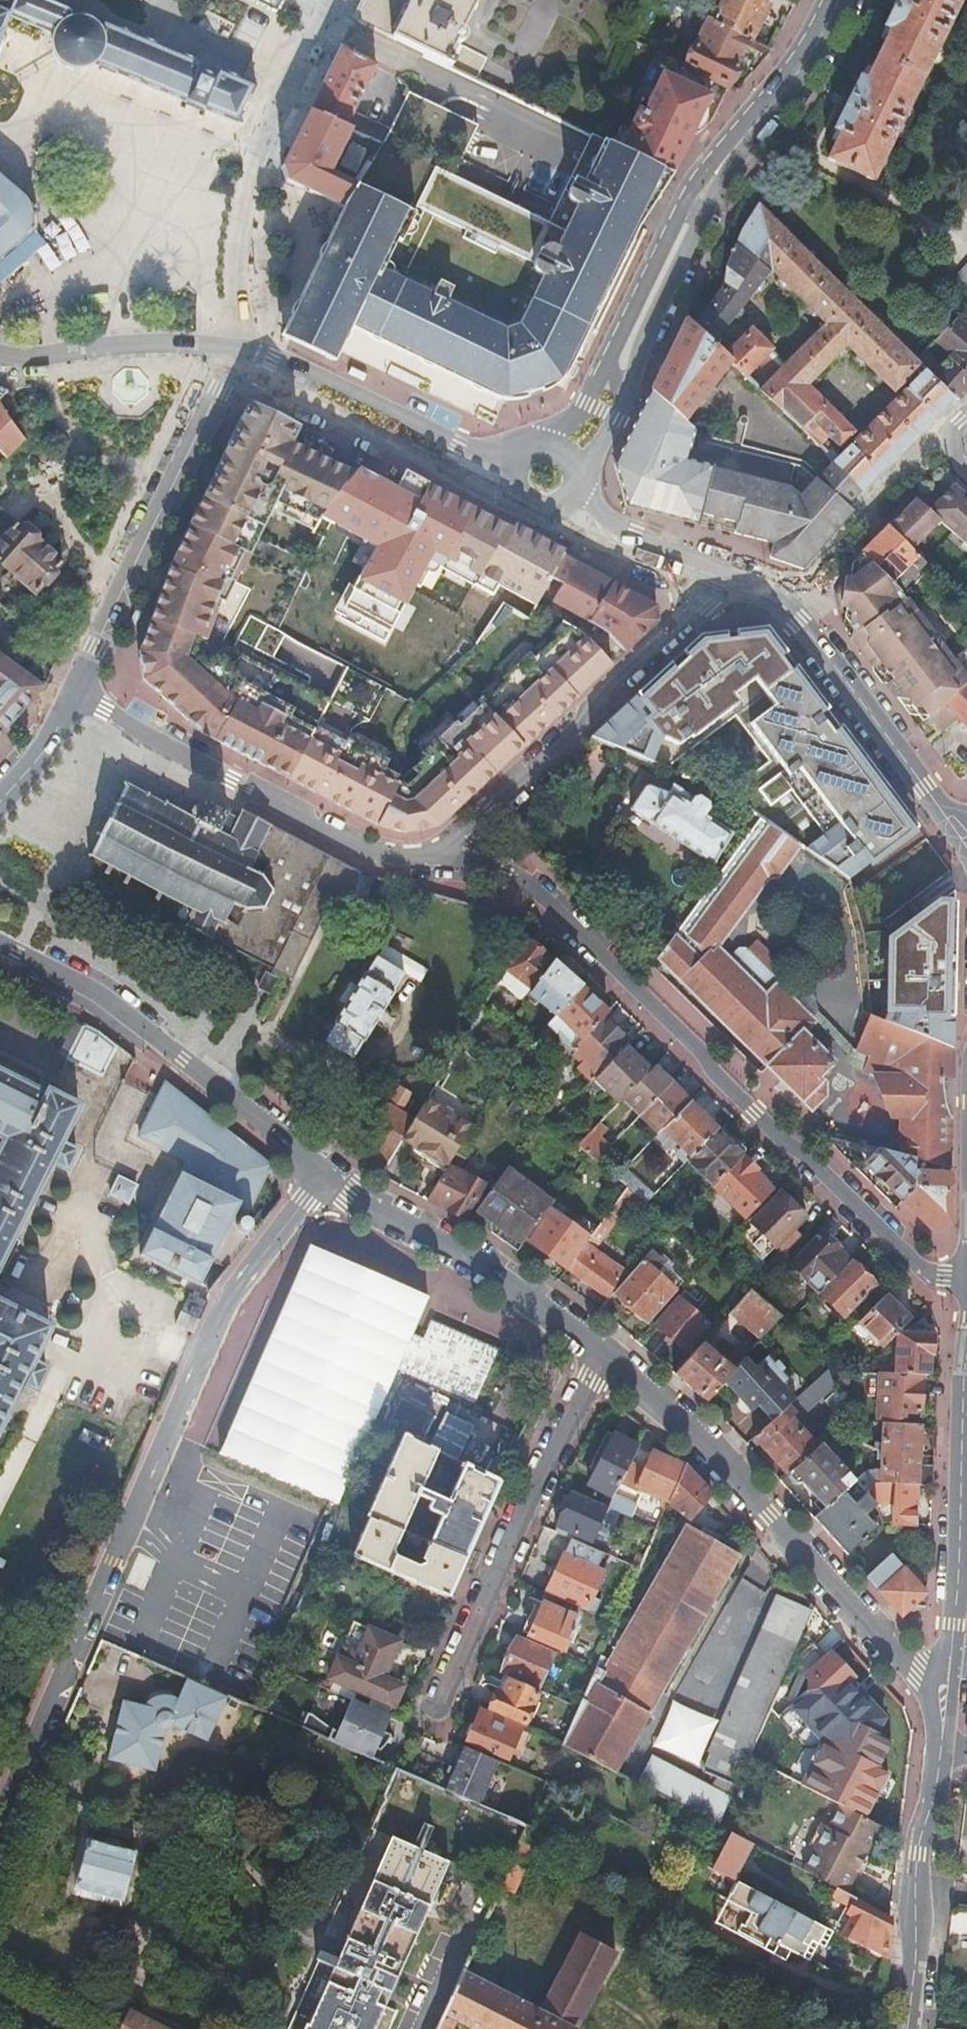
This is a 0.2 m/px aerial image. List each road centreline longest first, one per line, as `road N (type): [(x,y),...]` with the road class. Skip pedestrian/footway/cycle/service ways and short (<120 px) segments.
road 1 (residential): [(324,1175),(222,1314),(0,1824)]
road 2 (residential): [(966,1277),(943,1277),(916,1263),(712,1073),(706,1057),(531,884),(446,855)]
road 3 (residential): [(604,1363),(684,1428),(944,1700)]
road 4 (residential): [(582,480),(708,197),(757,121)]
road 5 (residential): [(757,121),(698,183),(591,406),(544,441)]
road 6 (residential): [(719,578),(446,855)]
road 7 (residential): [(79,693),(237,348)]
road 8 (residential): [(604,1363),(546,1461),(440,1698)]
road 9 (residential): [(957,831),(785,604),(719,578)]
road 10 (residential): [(324,1175),(493,1272),(604,1363)]
road 11 (residential): [(905,2028),(917,1854),(933,1801),(944,1700)]
road 12 (residential): [(268,367),(288,392),(521,505)]
road 13 (residential): [(513,460),(300,368),(268,367)]
road 14 (residential): [(957,1595),(966,1349)]
road 15 (residential): [(237,348),(134,344),(0,357)]
road 16 (residential): [(446,855),(372,854),(230,780)]
road 17 (residential): [(0,942),(96,994),(182,1060)]
road 18 (residential): [(182,1060),(324,1175)]
road 19 (residential): [(230,780),(79,693)]
road 20 (residential): [(835,0),(792,81),(757,121)]
road 21 (residential): [(0,799),(79,693)]

